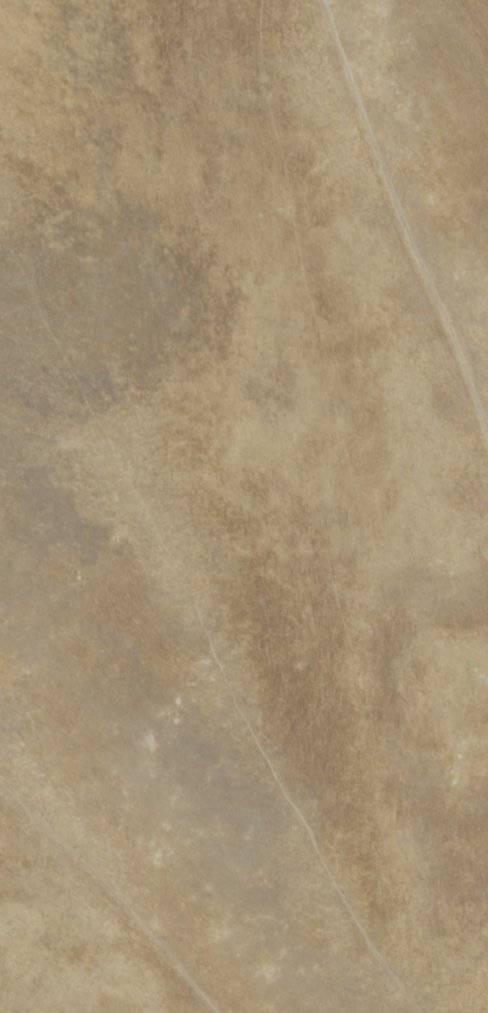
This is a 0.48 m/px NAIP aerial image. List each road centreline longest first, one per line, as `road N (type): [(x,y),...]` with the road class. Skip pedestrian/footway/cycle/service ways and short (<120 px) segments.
road 1 (track): [(0,785),(75,872),(220,1012)]

